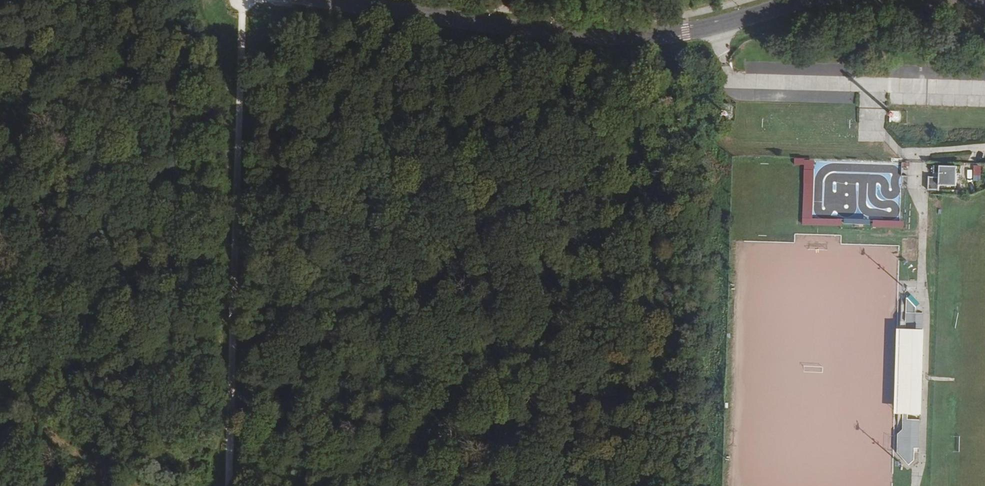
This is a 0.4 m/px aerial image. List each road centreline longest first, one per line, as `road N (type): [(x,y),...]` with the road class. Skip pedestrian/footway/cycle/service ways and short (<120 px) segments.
road 1 (tertiary): [(324,0),(577,38),(686,32),(808,0)]
road 2 (track): [(227,485),(238,0)]

